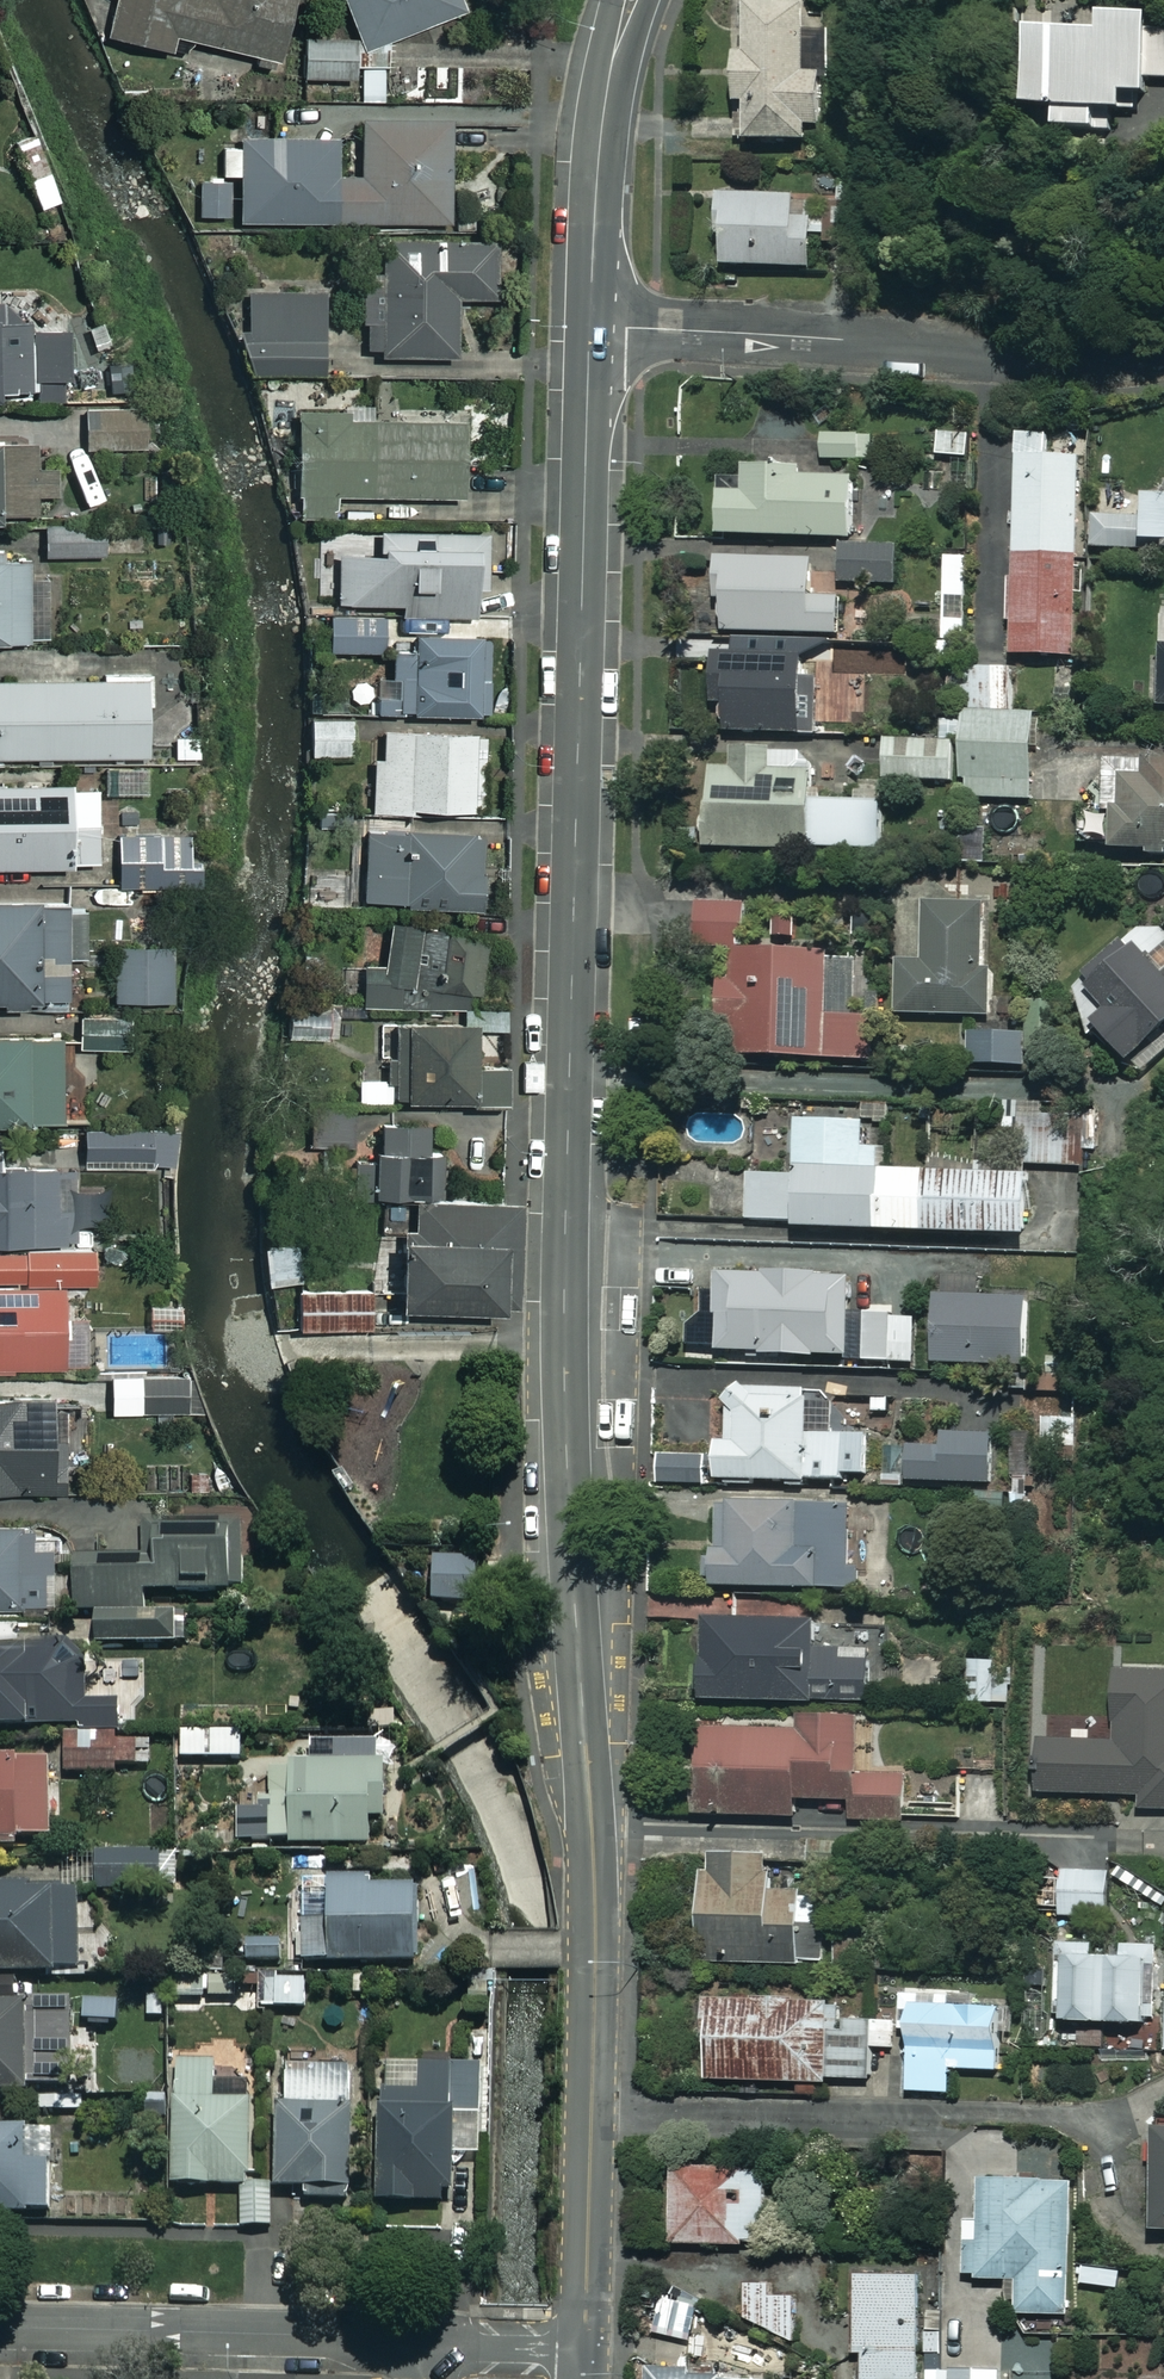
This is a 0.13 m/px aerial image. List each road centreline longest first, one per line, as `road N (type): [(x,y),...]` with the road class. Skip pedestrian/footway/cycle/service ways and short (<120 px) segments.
road 1 (residential): [(589,325),(564,1368),(595,1892),(585,2348)]
road 2 (residential): [(1163,356),(1011,356),(589,325)]
road 3 (residential): [(0,2326),(426,2338)]
road 4 (residential): [(631,0),(605,97),(589,325)]
road 5 (residential): [(426,2338),(482,2348),(585,2348)]

